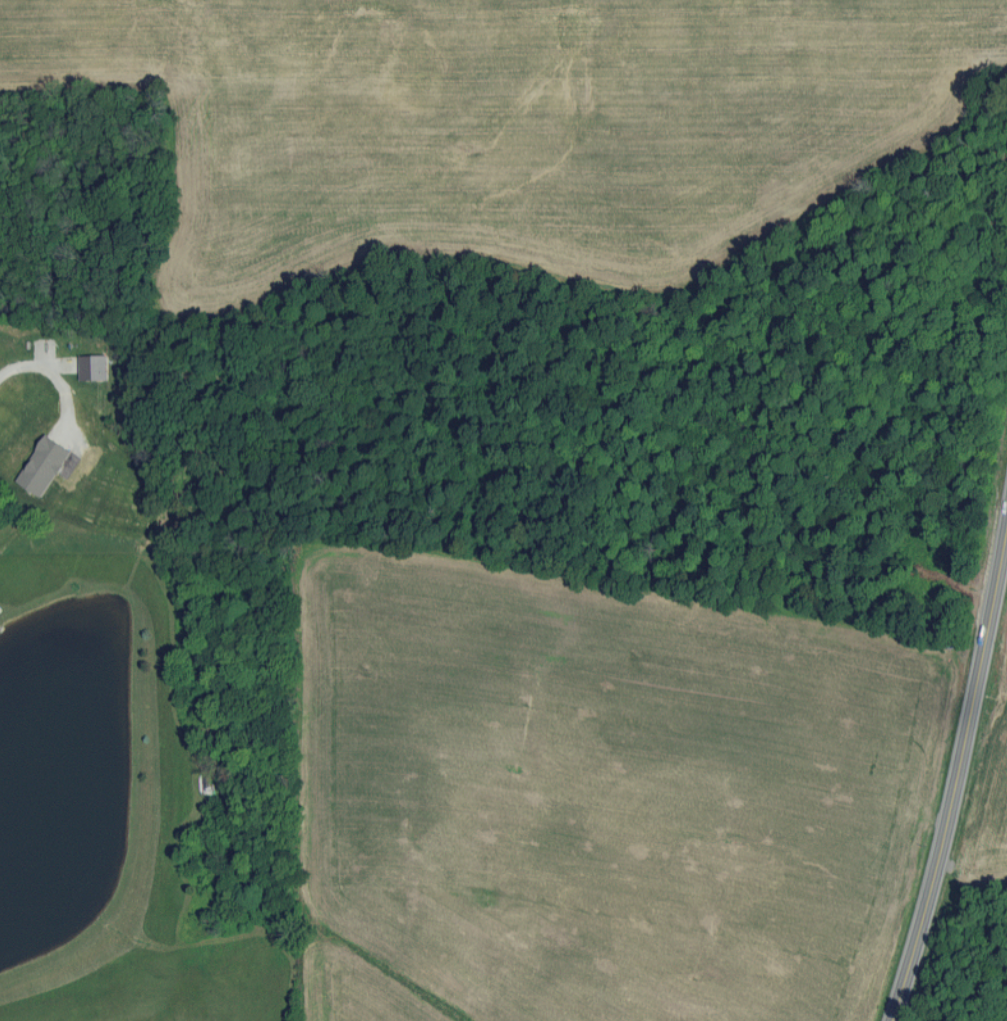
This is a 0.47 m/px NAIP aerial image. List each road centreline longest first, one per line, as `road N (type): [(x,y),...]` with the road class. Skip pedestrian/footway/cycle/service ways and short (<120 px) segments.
road 1 (primary): [(888,1020),(948,817),(1006,525)]

